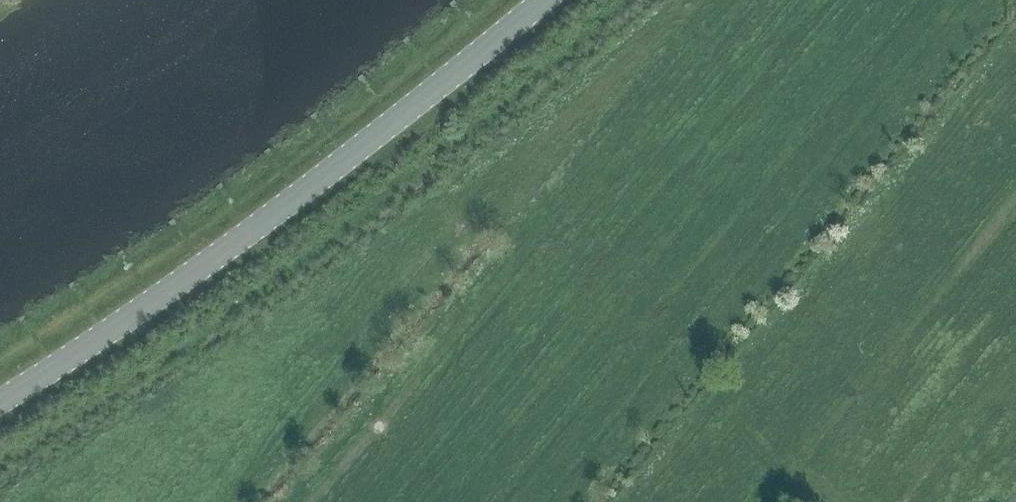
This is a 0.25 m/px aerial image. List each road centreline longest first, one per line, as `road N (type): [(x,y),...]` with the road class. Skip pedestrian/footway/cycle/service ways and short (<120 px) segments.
road 1 (unclassified): [(543,0),(236,240),(0,401)]

